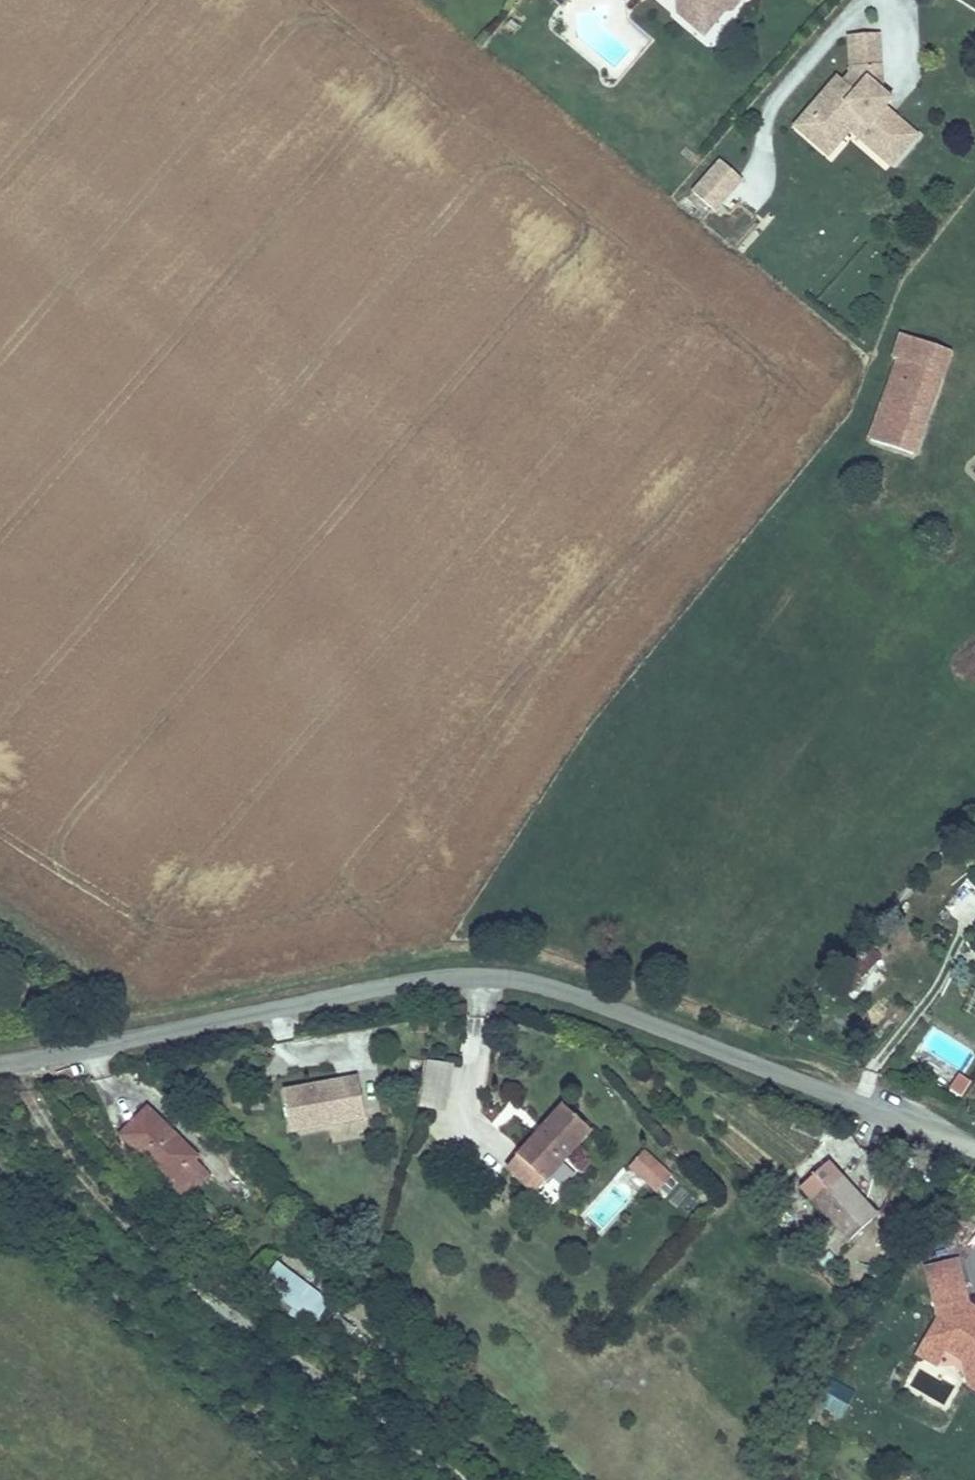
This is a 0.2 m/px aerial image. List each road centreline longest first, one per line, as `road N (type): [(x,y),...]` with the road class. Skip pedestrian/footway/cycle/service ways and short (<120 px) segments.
road 1 (unclassified): [(974,1147),(603,1005),(506,976),(426,978),(0,1060)]

